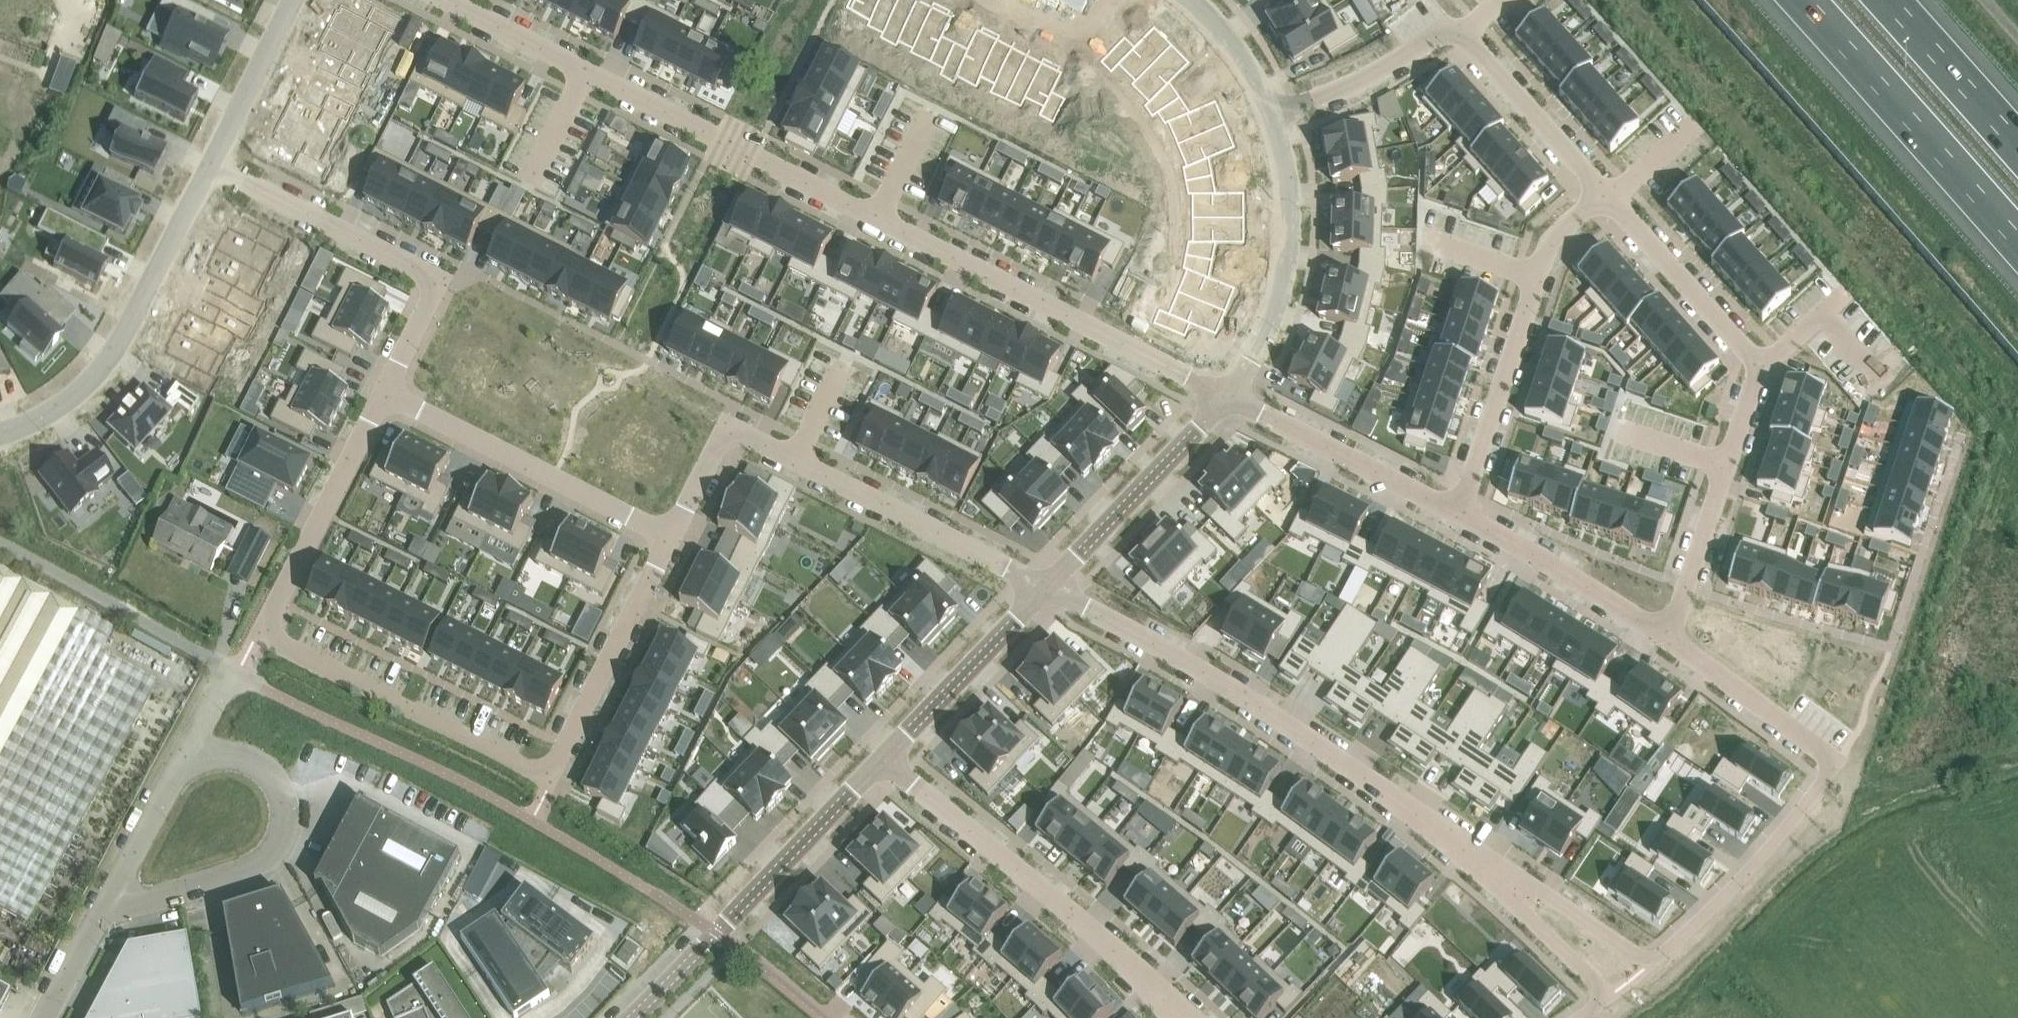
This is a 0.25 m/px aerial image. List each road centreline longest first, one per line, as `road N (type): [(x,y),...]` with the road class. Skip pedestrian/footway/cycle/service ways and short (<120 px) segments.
road 1 (residential): [(1228,397),(452,0)]
road 2 (residential): [(1670,639),(1747,686),(1833,757),(1721,896),(1647,964),(1550,898),(1517,892)]
road 3 (residential): [(262,634),(547,776),(671,543)]
road 4 (residential): [(1517,892),(1345,761),(1190,658),(1050,585)]
road 5 (residential): [(1670,639),(1758,362),(1605,194)]
road 6 (residential): [(671,543),(728,428),(1050,585)]
road 7 (residential): [(1605,194),(1456,22),(1380,76),(1273,118)]
road 8 (residential): [(885,756),(1095,934),(1179,1017)]
road 9 (residential): [(212,163),(432,283),(375,399)]
road 10 (tertiary): [(628,1017),(885,756)]
road 11 (unclassified): [(186,754),(256,762),(278,783),(285,815),(276,846),(247,873),(98,912)]
road 12 (residential): [(1605,194),(1542,244),(1459,506)]
road 13 (tertiary): [(212,163),(90,379),(37,418),(0,431)]
road 14 (residential): [(671,543),(375,399)]
road 15 (motorway): [(1808,0),(2017,239)]
road 16 (tertiary): [(1228,397),(1250,359),(1283,267),(1289,214),(1273,118)]
road 17 (residential): [(231,672),(0,540)]
road 18 (residential): [(375,399),(262,634)]
road 19 (tertiary): [(1050,585),(1228,397)]
road 20 (residential): [(1228,397),(1459,506)]
road 21 (residential): [(1459,506),(1670,639)]
road 22 (tertiary): [(885,756),(1050,585)]
road 23 (motorway): [(2017,139),(1895,0)]
road 24 (tertiary): [(294,0),(212,163)]
road 25 (unclassified): [(98,912),(186,754)]
road 26 (residential): [(1517,892),(1608,999),(1577,1017)]
road 27 (tertiary): [(1273,118),(1235,44),(1193,0)]

